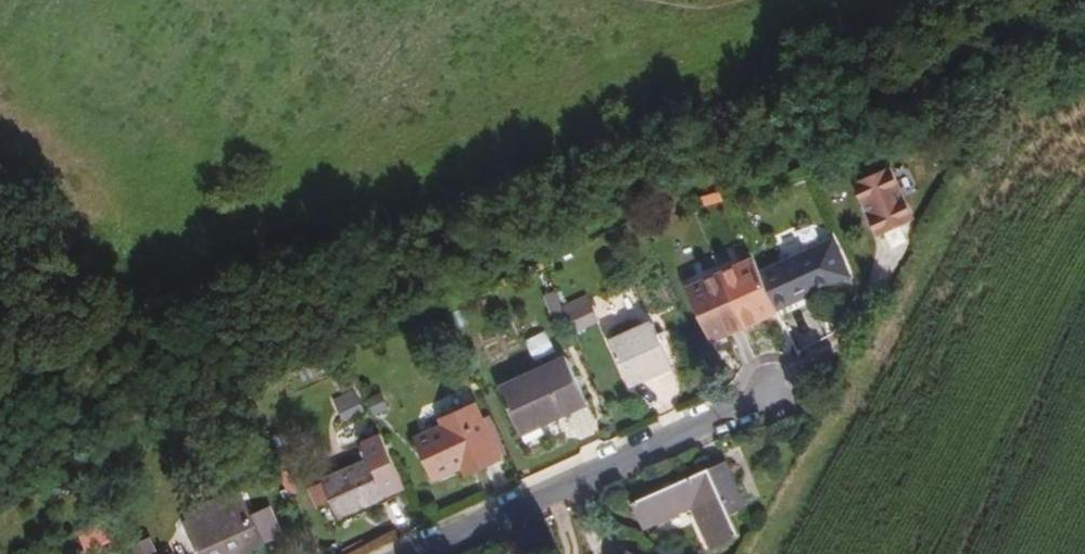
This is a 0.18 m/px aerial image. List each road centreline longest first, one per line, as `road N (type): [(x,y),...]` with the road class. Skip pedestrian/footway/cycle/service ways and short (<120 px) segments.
road 1 (residential): [(441,553),(796,394)]

